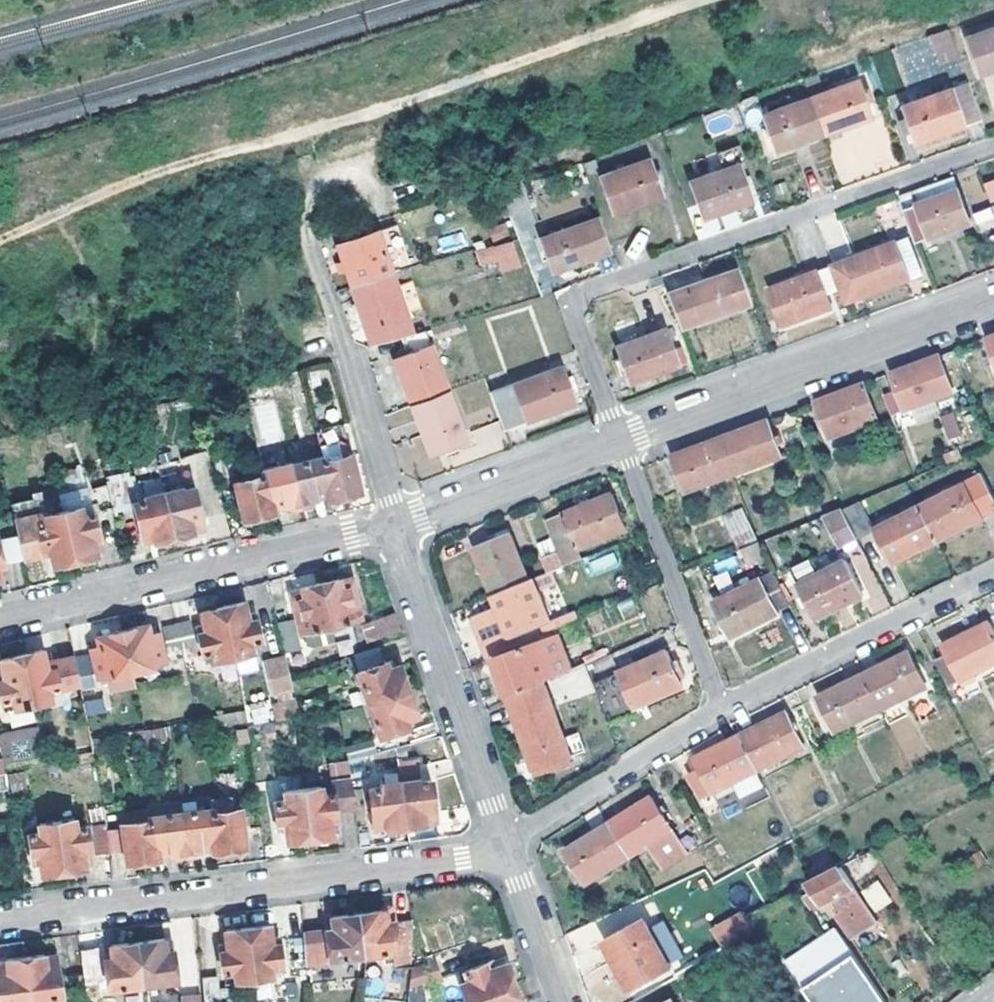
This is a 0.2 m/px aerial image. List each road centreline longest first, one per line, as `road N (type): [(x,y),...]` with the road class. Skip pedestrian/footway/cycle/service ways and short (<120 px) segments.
road 1 (track): [(724,0),(160,174),(0,245)]
road 2 (residential): [(993,147),(570,300),(620,444)]
road 3 (residential): [(0,923),(507,855)]
road 4 (residential): [(397,527),(0,623)]
road 5 (residential): [(993,305),(620,444)]
road 6 (residential): [(397,527),(507,855)]
road 7 (residential): [(308,241),(397,527)]
road 8 (residential): [(993,577),(722,704)]
road 9 (residential): [(620,444),(722,704)]
road 10 (residential): [(722,704),(507,855)]
road 11 (residential): [(620,444),(397,527)]
road 12 (residential): [(563,1001),(507,855)]

